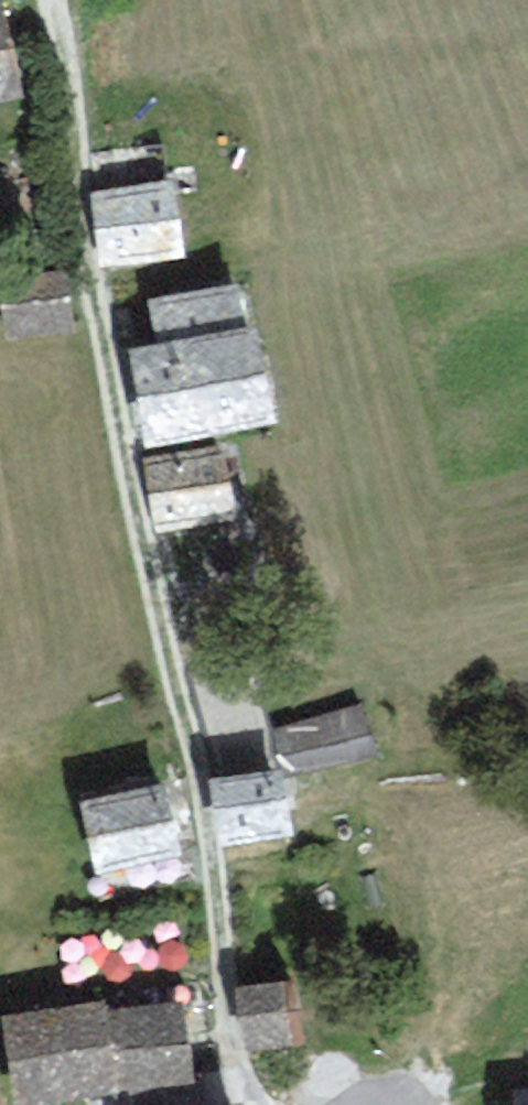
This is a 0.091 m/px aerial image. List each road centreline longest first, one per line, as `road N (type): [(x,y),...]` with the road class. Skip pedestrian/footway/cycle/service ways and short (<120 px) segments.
road 1 (residential): [(49,0),(73,81),(92,266),(135,504),(214,870),(241,1074)]

